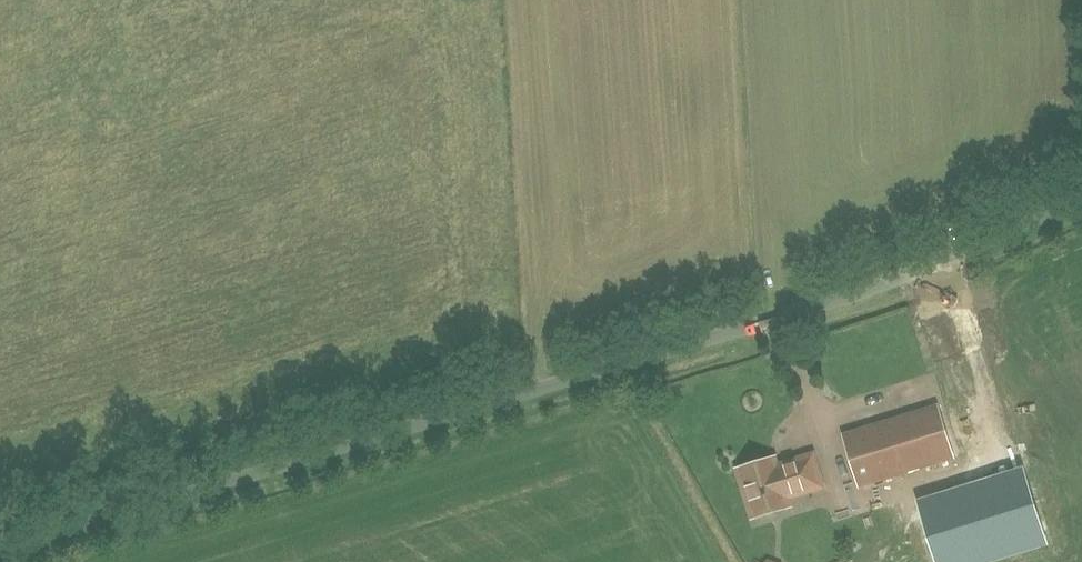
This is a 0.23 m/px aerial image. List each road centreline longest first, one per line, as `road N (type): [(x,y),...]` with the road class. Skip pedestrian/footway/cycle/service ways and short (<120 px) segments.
road 1 (unclassified): [(0,550),(780,319),(936,267),(1081,201)]

